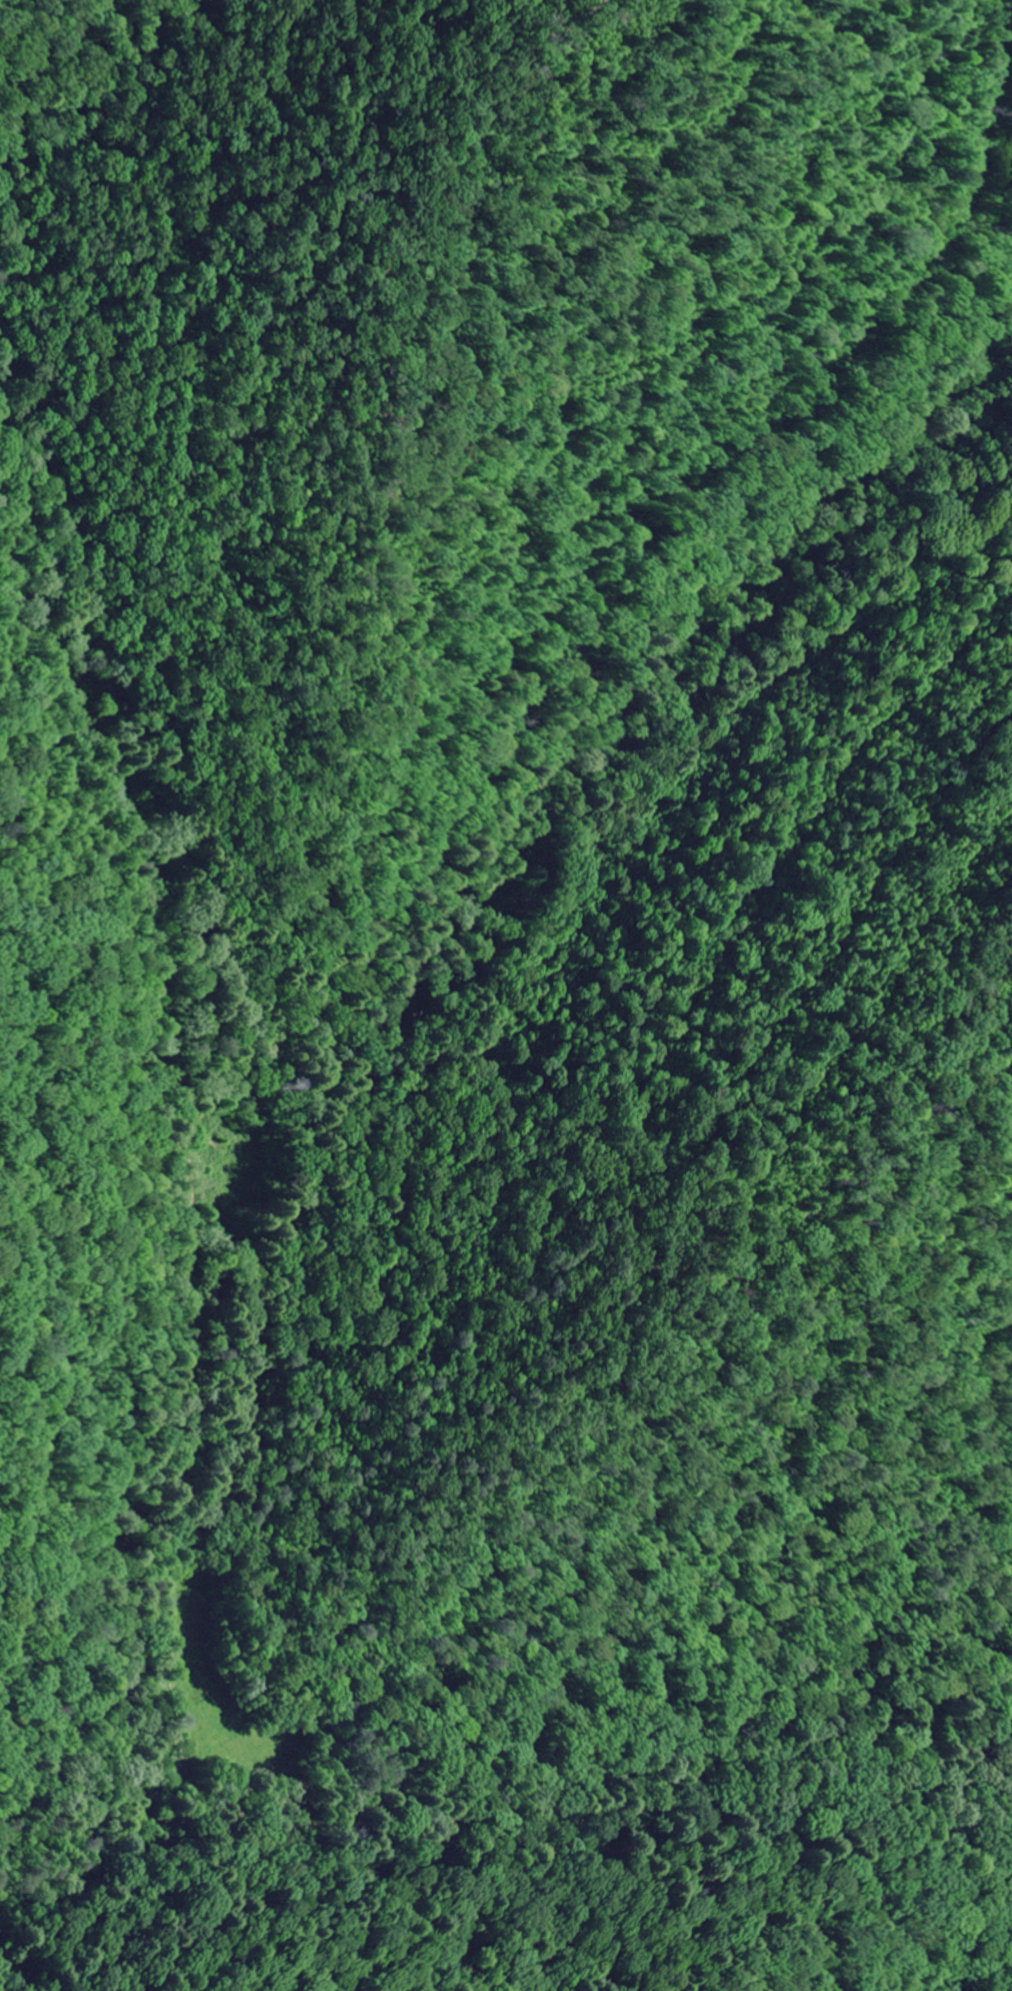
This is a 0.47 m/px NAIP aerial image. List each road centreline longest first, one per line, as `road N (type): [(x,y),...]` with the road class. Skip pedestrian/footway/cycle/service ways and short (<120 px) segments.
road 1 (track): [(0,584),(83,738),(78,772),(163,999),(181,1112),(190,1359),(203,1442),(198,1556),(157,1738),(138,1757),(37,1802)]
road 2 (track): [(90,1850),(644,1817),(887,1833),(1011,1820)]

